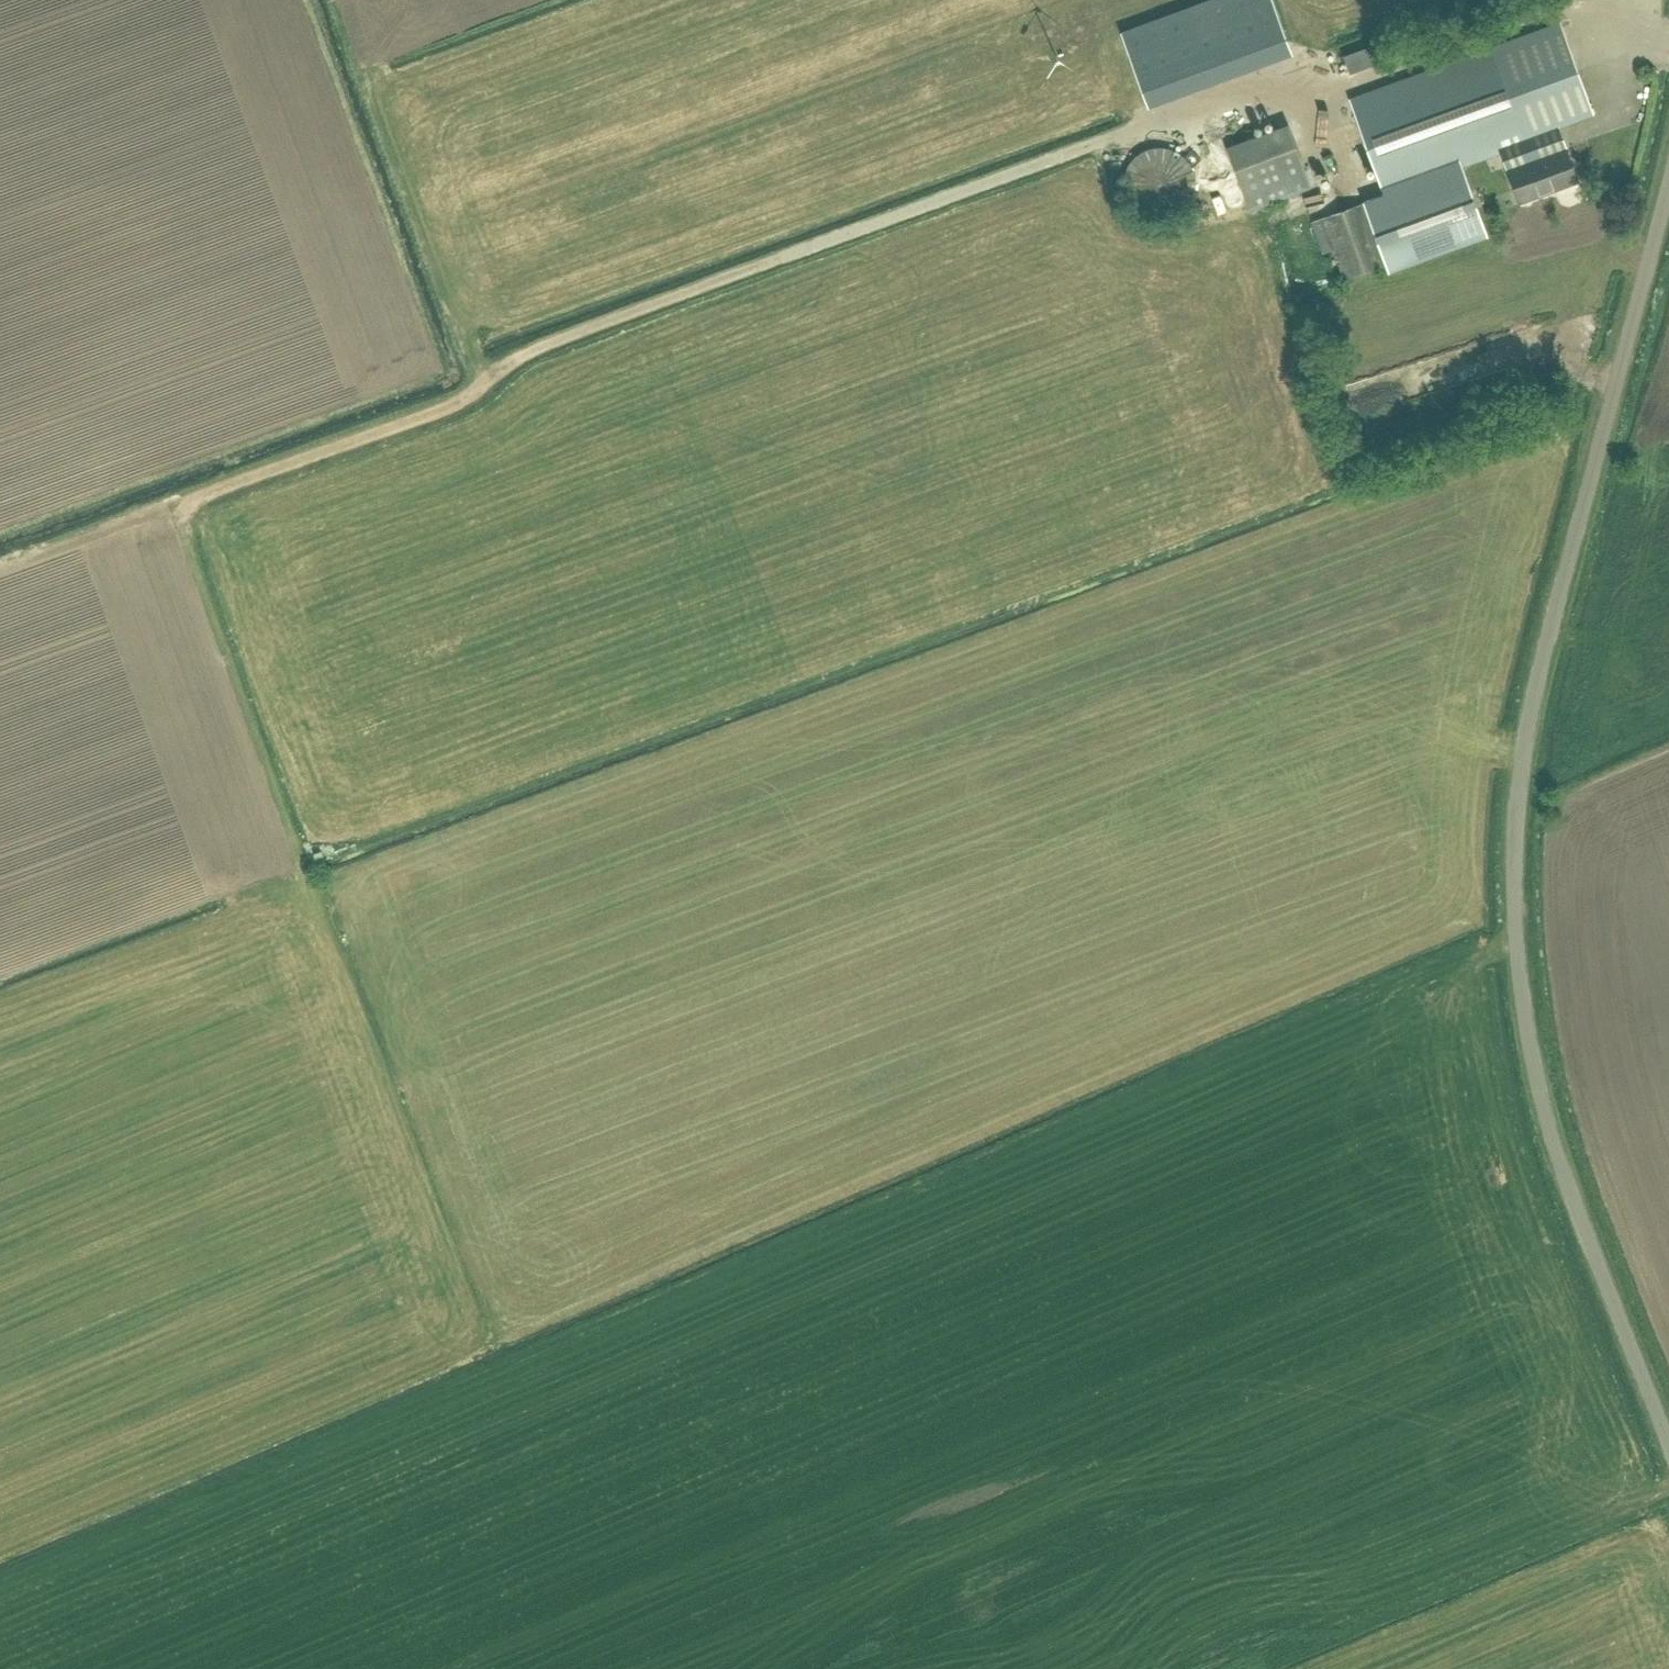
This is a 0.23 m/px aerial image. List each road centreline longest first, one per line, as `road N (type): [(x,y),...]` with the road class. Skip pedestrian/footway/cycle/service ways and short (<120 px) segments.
road 1 (unclassified): [(1668,1446),(1538,1096),(1515,840),(1530,737),(1668,192)]

